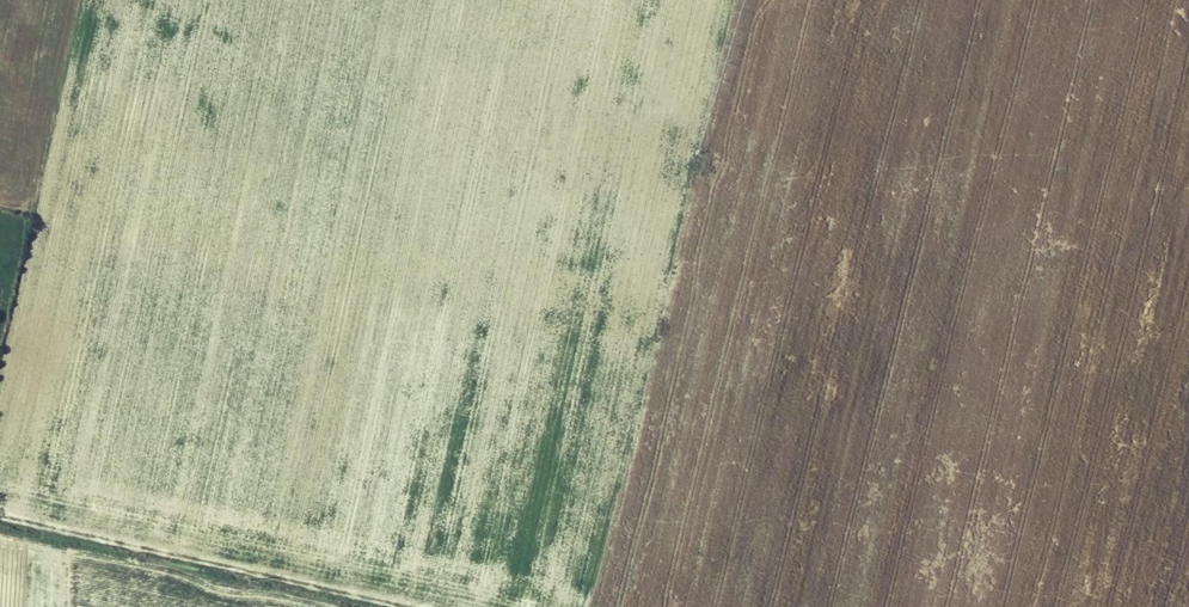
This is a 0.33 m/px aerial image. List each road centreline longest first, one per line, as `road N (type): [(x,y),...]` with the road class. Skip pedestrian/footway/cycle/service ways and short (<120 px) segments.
road 1 (track): [(0,510),(422,606)]

